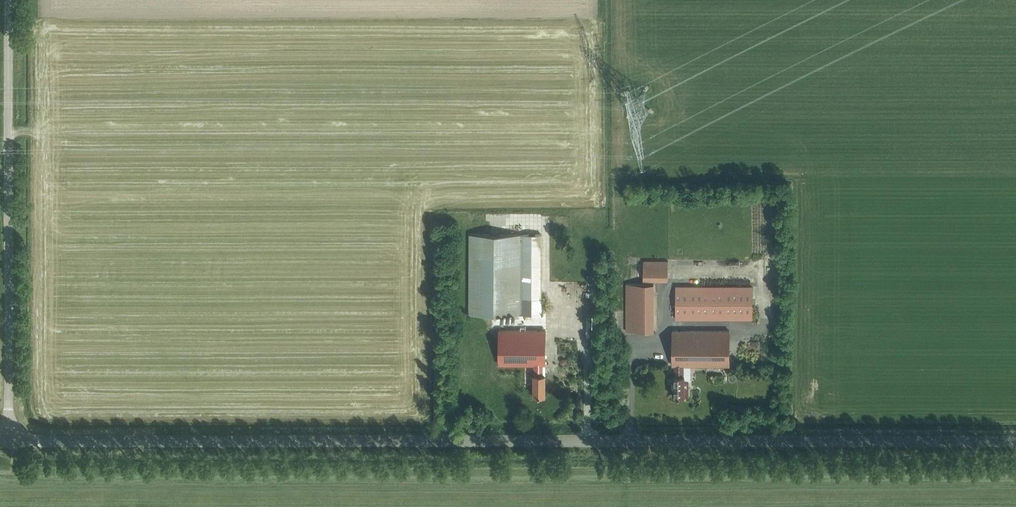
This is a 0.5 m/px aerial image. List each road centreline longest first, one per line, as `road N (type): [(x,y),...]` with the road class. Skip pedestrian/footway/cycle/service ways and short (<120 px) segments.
road 1 (unclassified): [(41,441),(1015,441)]
road 2 (unclassified): [(8,441),(8,0)]

